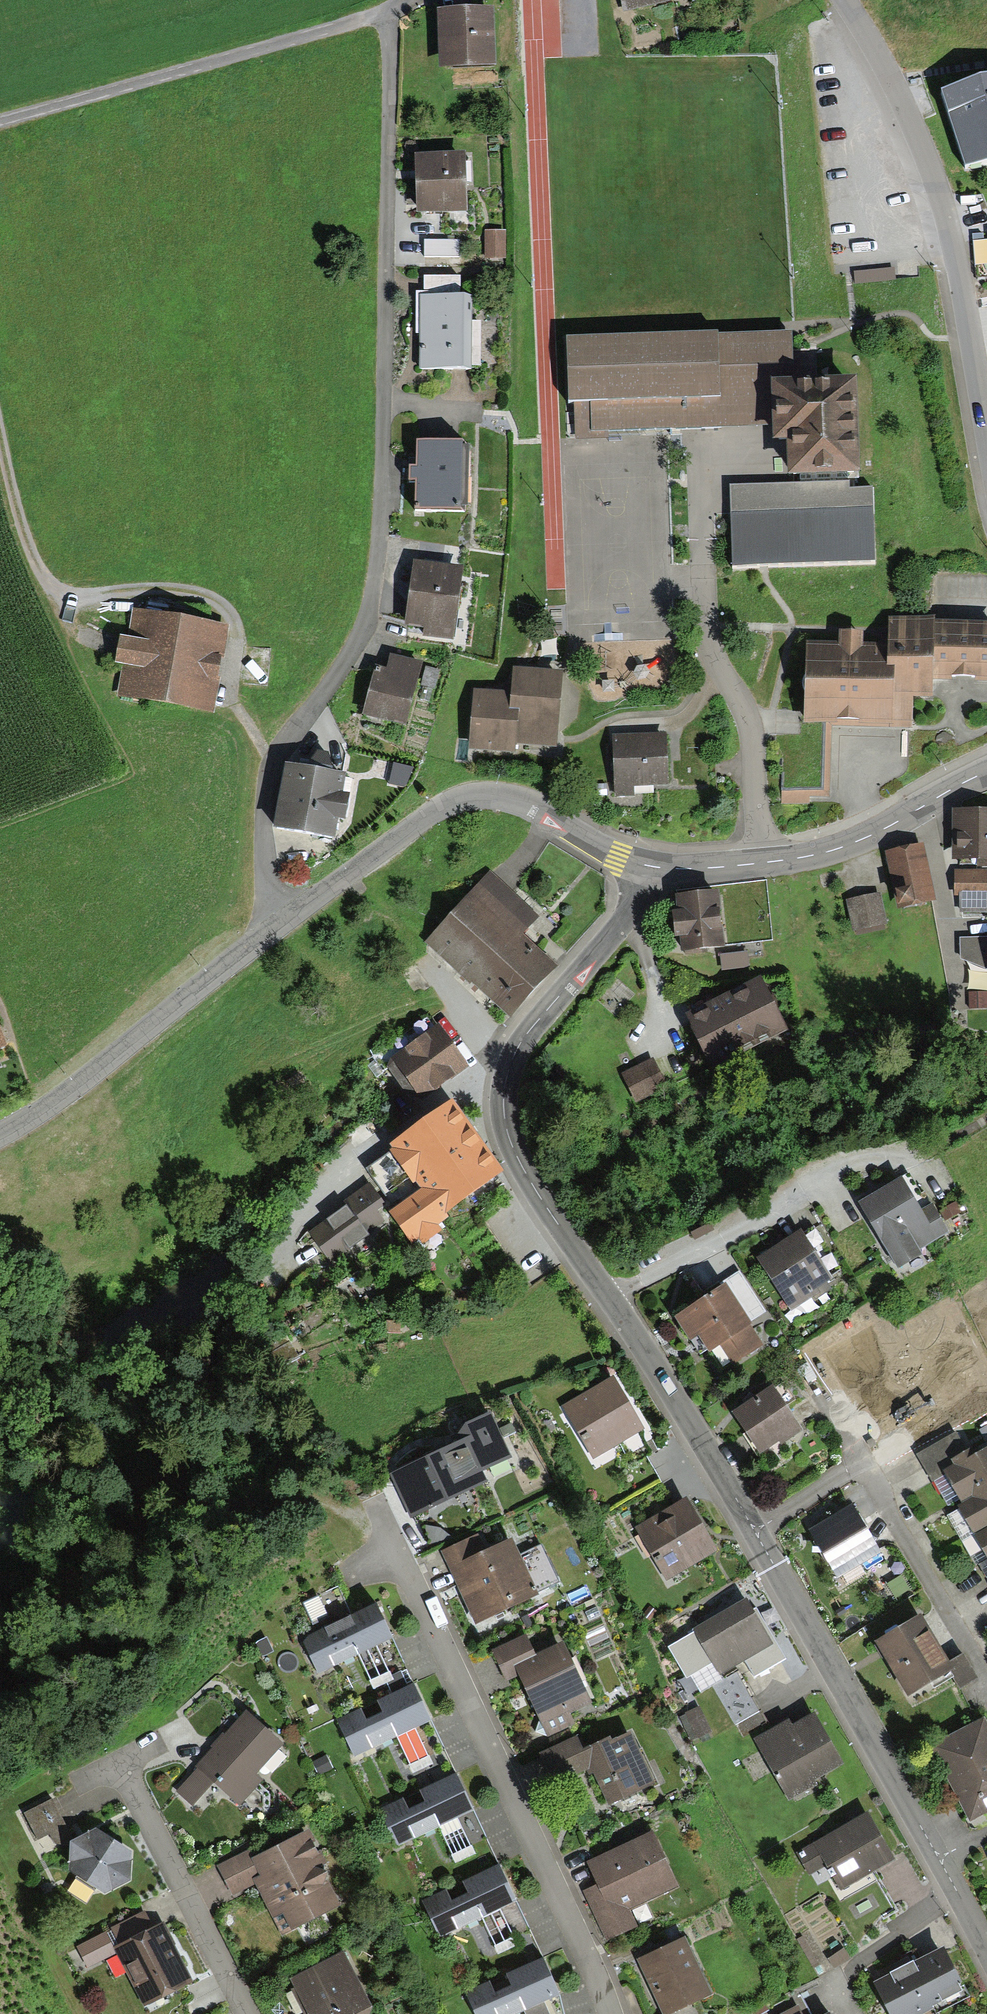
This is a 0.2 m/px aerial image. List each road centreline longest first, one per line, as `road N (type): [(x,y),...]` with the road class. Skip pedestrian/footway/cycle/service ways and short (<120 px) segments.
road 1 (residential): [(280,918),(262,861),(265,775),(364,639),(373,613),(390,7)]
road 2 (unclassified): [(755,1530),(541,1196),(507,1125),(507,1078),(529,1029),(640,899),(653,866)]
road 3 (residential): [(612,2013),(374,1506)]
road 4 (residential): [(986,455),(939,206),(898,98),(847,0)]
road 5 (tertiary): [(653,866),(618,856),(524,799),(465,794),(280,918)]
road 6 (track): [(390,7),(0,120)]
road 7 (unclassified): [(937,1857),(755,1530)]
road 8 (tertiary): [(986,770),(846,845),(791,859),(653,866)]
road 9 (tertiary): [(280,918),(73,1086),(0,1130)]
road 10 (track): [(0,459),(36,574),(59,597),(190,593),(209,607)]
road 11 (residential): [(122,1766),(248,2013)]
road 12 (residential): [(986,1672),(863,1461)]
road 13 (residential): [(755,1530),(863,1461)]

